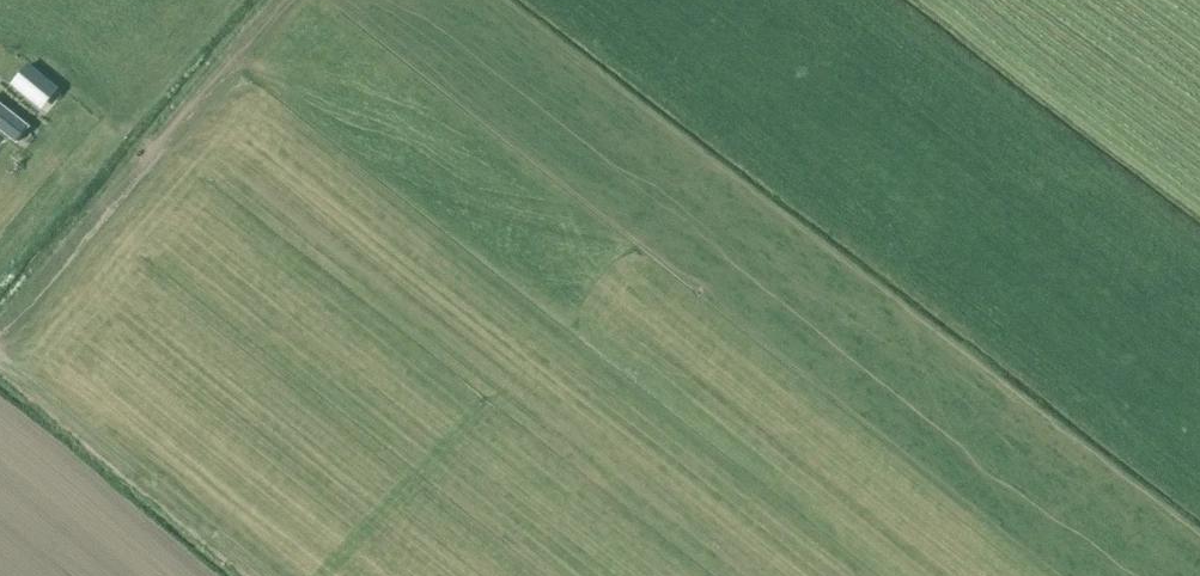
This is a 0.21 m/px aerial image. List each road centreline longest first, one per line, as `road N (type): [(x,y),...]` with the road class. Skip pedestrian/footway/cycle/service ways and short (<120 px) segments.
road 1 (track): [(0,362),(263,575)]

